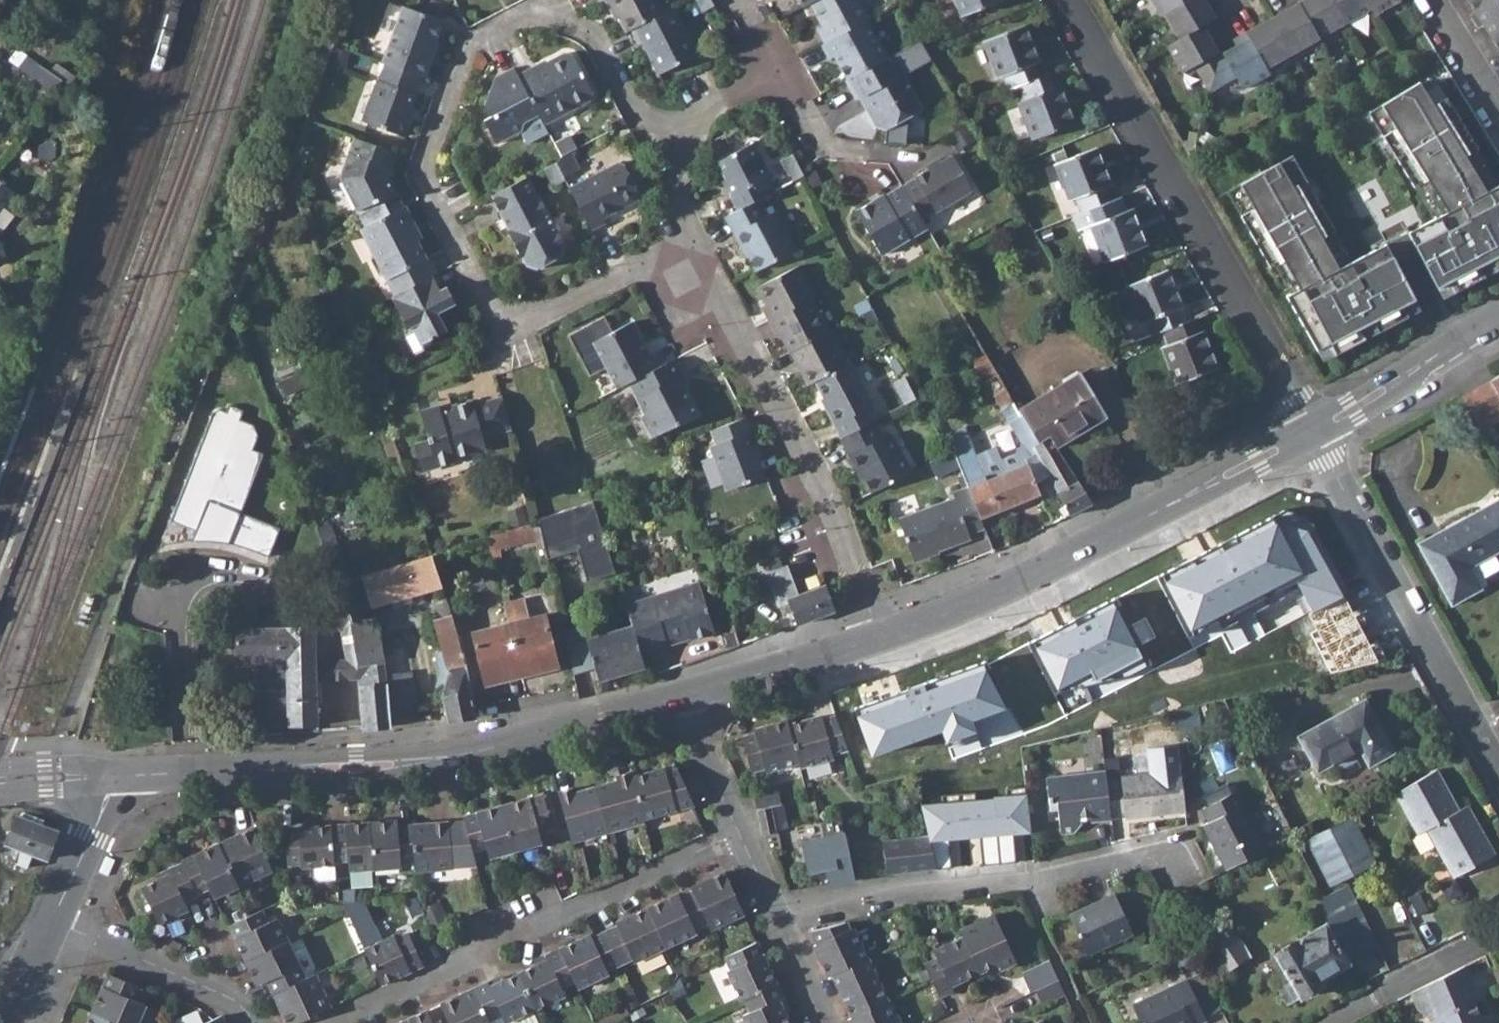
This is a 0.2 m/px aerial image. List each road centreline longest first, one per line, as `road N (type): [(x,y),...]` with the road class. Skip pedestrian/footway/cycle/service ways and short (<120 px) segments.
road 1 (residential): [(688,246),(531,317),(474,293),(422,177),(461,50),(541,12),(592,36),(639,118),(672,126)]
road 2 (residential): [(110,777),(415,763),(681,696)]
road 3 (residential): [(1315,430),(1065,0)]
road 4 (residential): [(881,639),(1034,575),(1315,430)]
road 5 (residential): [(328,1022),(737,839)]
road 6 (residential): [(881,639),(840,528),(688,246)]
road 7 (residential): [(773,915),(860,894),(1038,877),(1169,848),(1183,874)]
road 8 (residential): [(1315,430),(1498,770)]
road 9 (residential): [(254,1022),(229,997),(53,920)]
road 10 (residential): [(1498,318),(1315,430)]
road 11 (residential): [(681,696),(881,639)]
road 12 (residential): [(1323,1022),(1498,929)]
road 13 (residential): [(776,71),(822,150),(907,160)]
road 14 (residential): [(53,920),(110,777)]
road 15 (residential): [(681,696),(737,839)]
road 16 (residential): [(1498,107),(1437,0)]
road 17 (residential): [(672,126),(688,246)]

